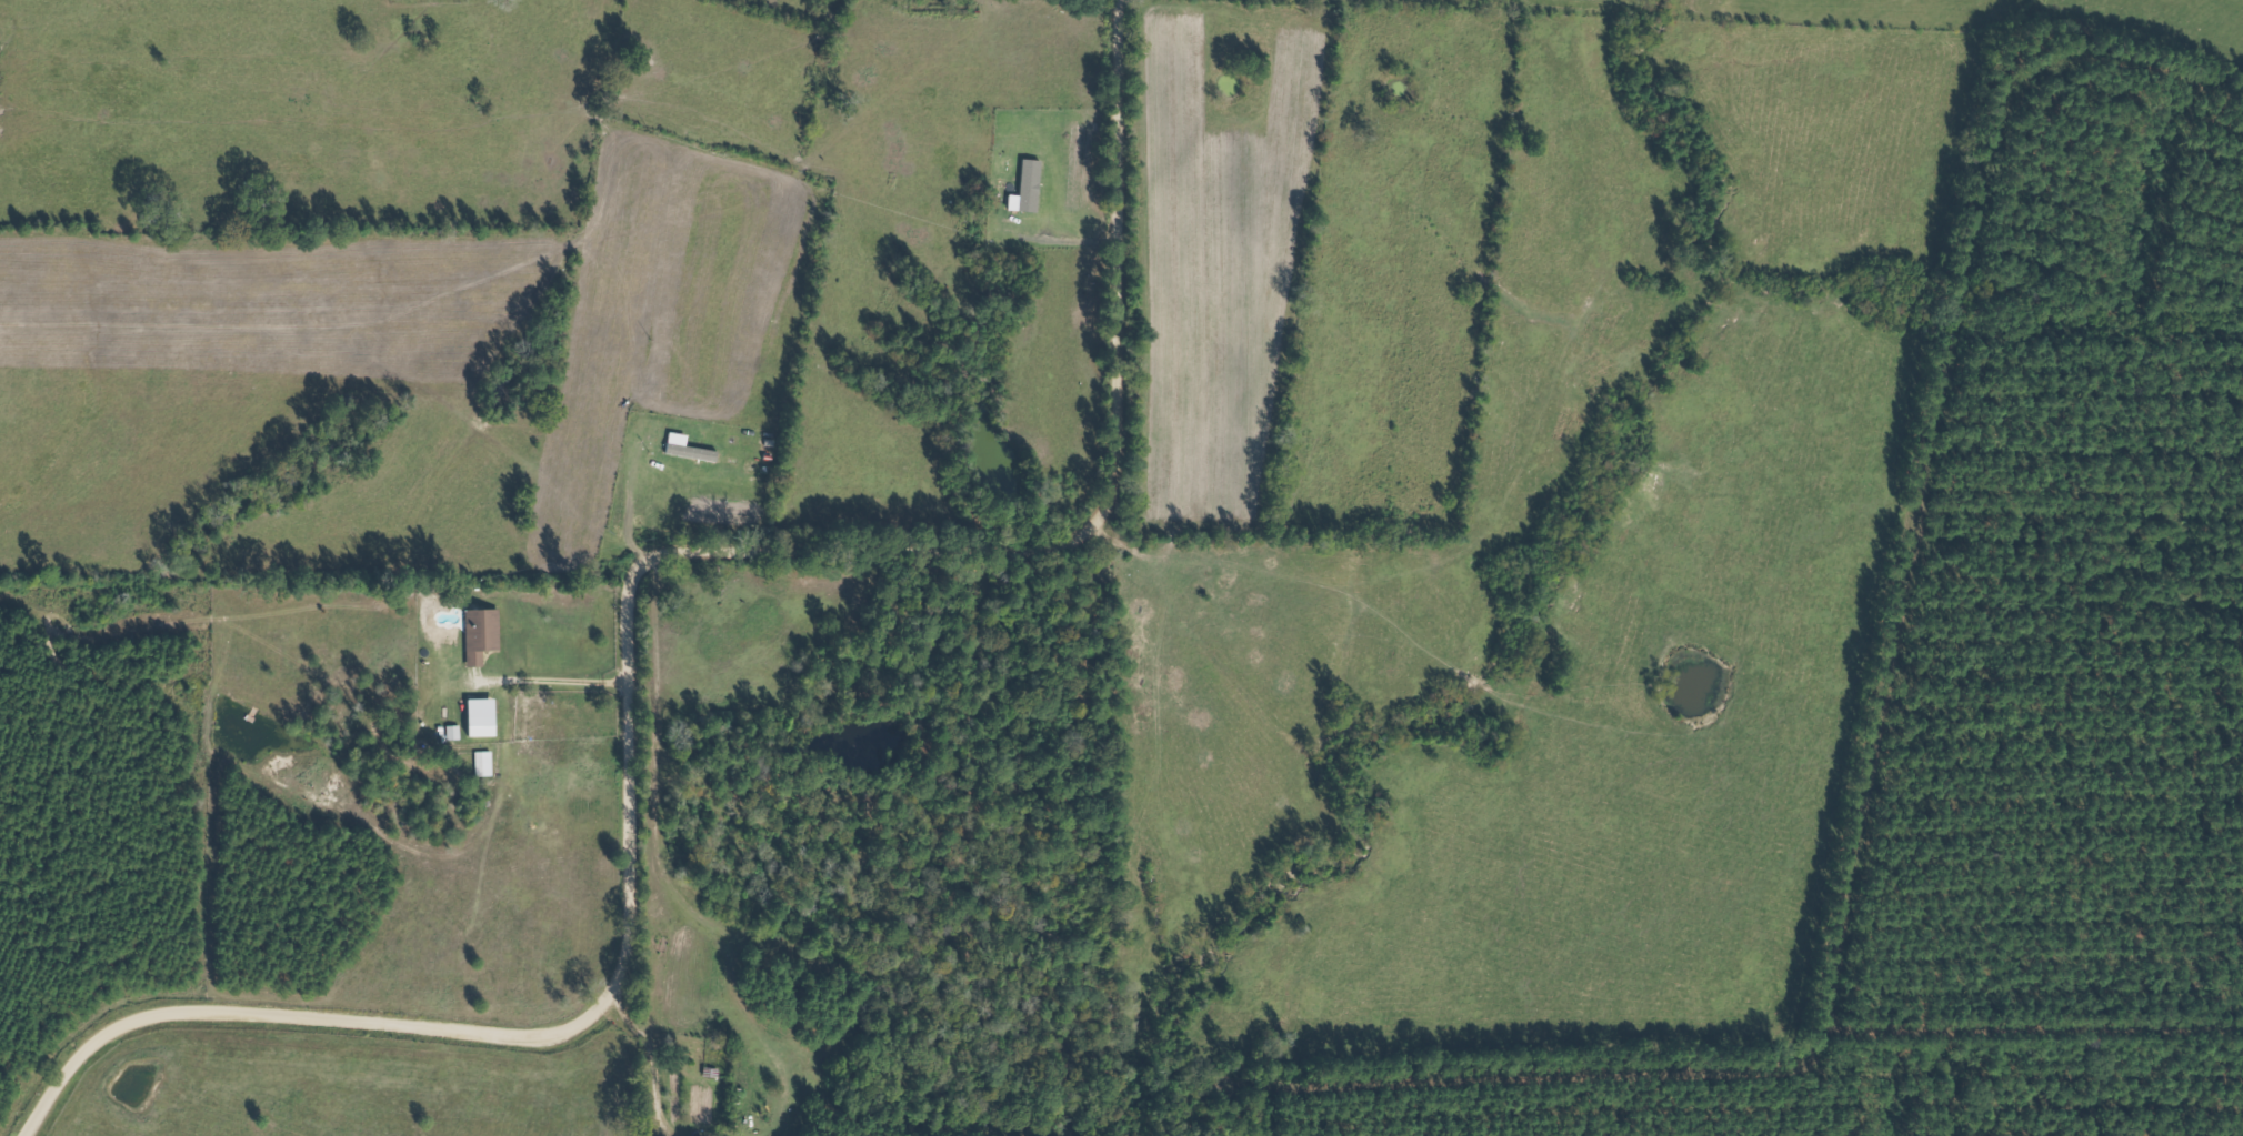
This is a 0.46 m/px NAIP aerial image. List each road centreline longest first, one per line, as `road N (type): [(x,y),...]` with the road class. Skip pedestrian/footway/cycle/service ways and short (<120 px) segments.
road 1 (residential): [(27,1135),(67,1070),(108,1028),(130,1019),(176,1011),(550,1037),(598,1009),(615,988),(629,948),(627,603),(634,577),(653,562),(1043,546),(1089,531),(1107,503),(1115,461),(1119,0)]

